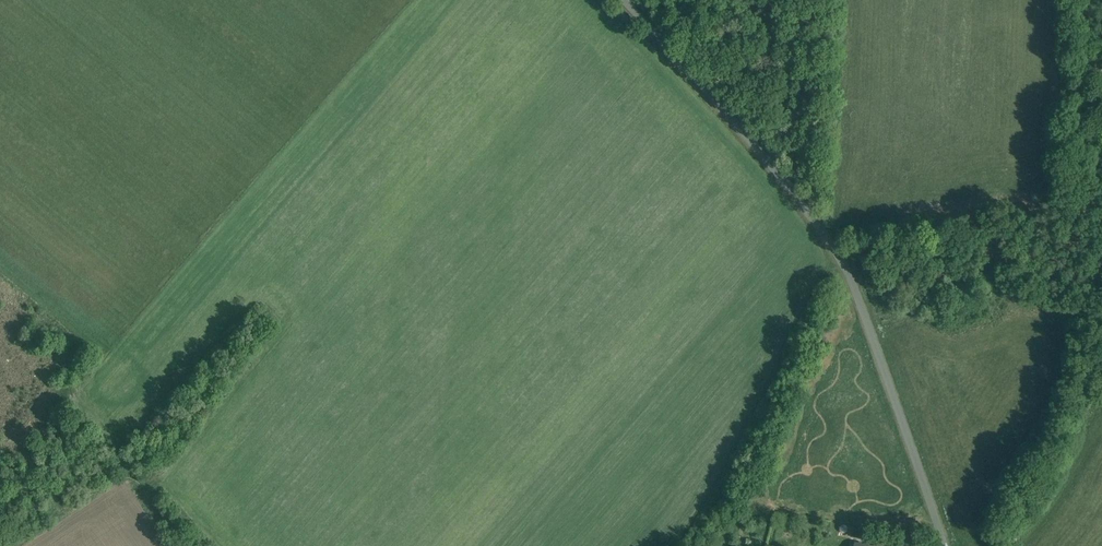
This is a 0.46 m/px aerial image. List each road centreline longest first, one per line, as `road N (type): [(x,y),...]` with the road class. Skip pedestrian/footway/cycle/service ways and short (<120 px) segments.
road 1 (track): [(943,545),(839,260)]
road 2 (track): [(839,260),(683,63)]

